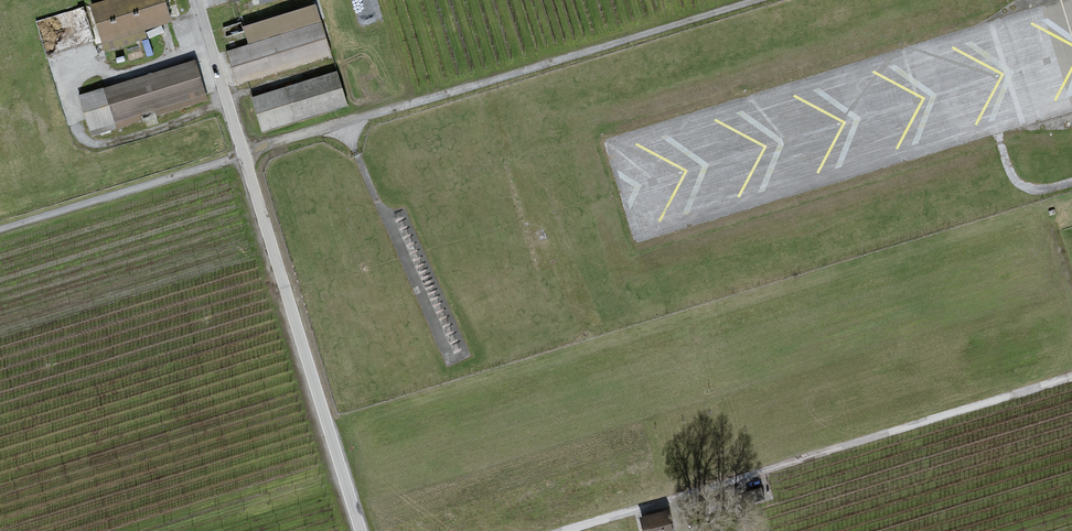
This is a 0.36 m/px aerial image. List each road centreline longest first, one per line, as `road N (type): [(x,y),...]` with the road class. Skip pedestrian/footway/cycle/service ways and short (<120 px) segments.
road 1 (unclassified): [(361,530),(195,0)]
road 2 (track): [(244,154),(770,0)]
road 3 (track): [(244,154),(0,229)]
road 4 (track): [(347,128),(445,351)]
road 5 (track): [(82,138),(106,145),(228,104)]

